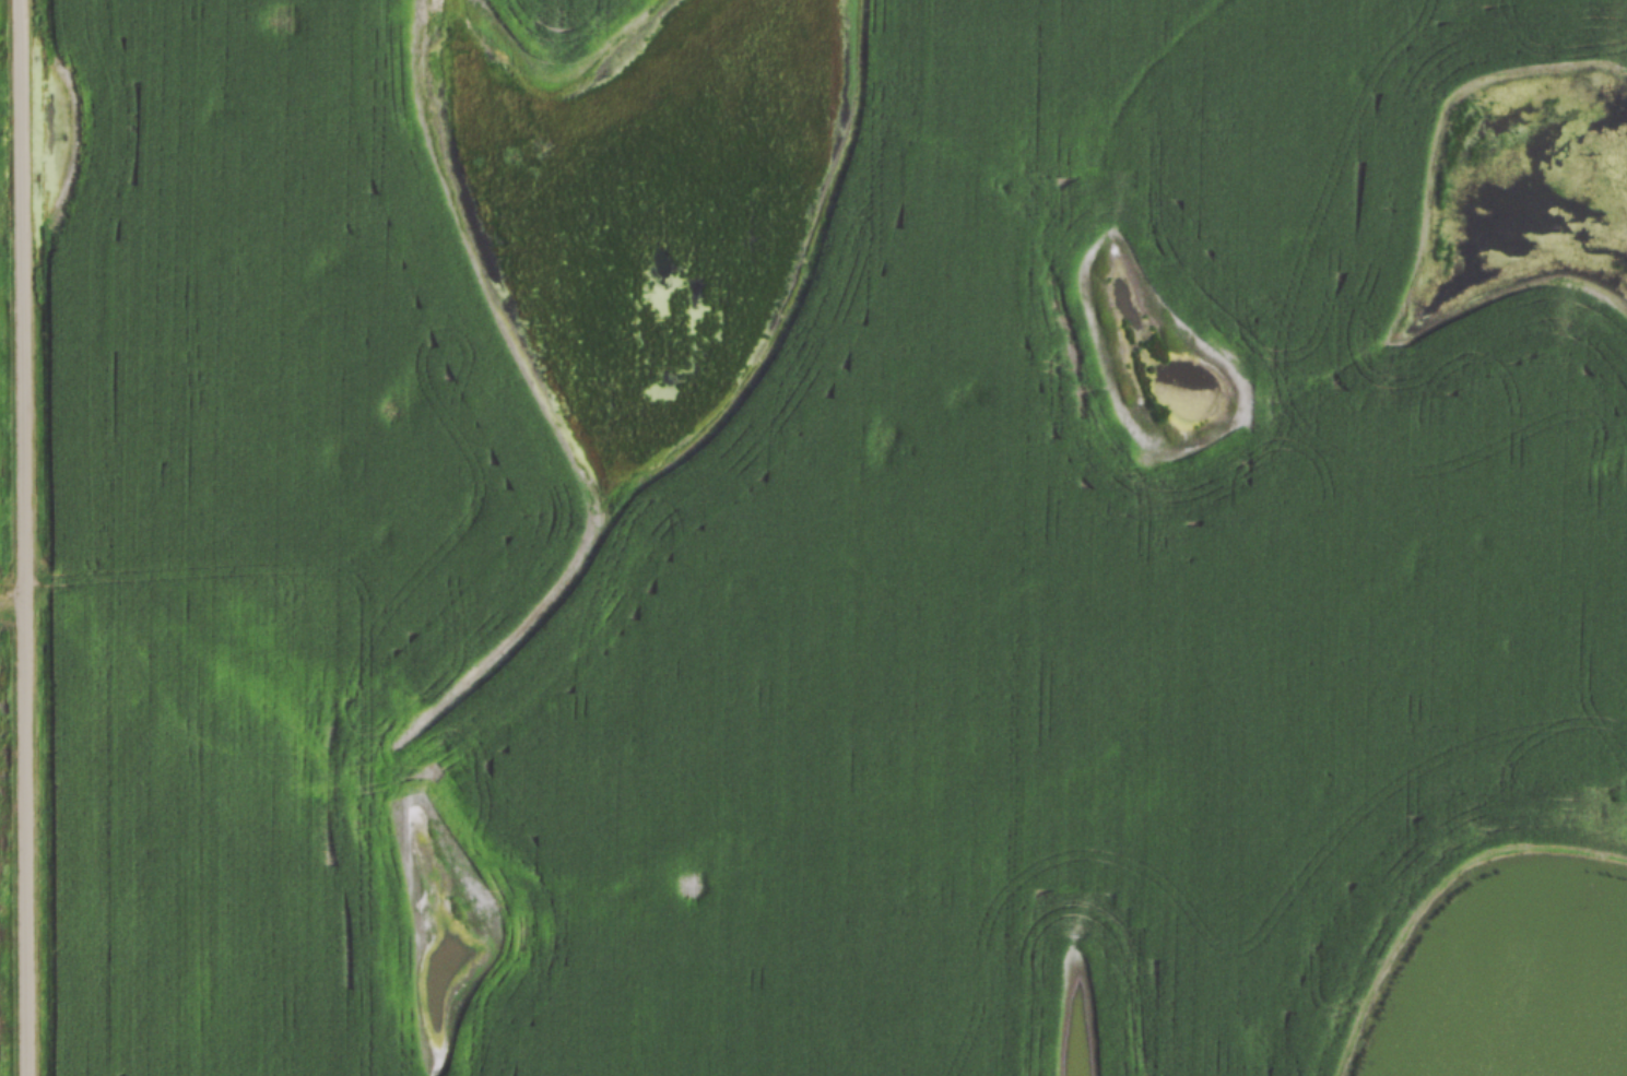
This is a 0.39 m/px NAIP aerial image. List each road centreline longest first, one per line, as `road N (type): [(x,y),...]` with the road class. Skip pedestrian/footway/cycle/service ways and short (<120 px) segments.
road 1 (residential): [(22,1075),(14,0)]

